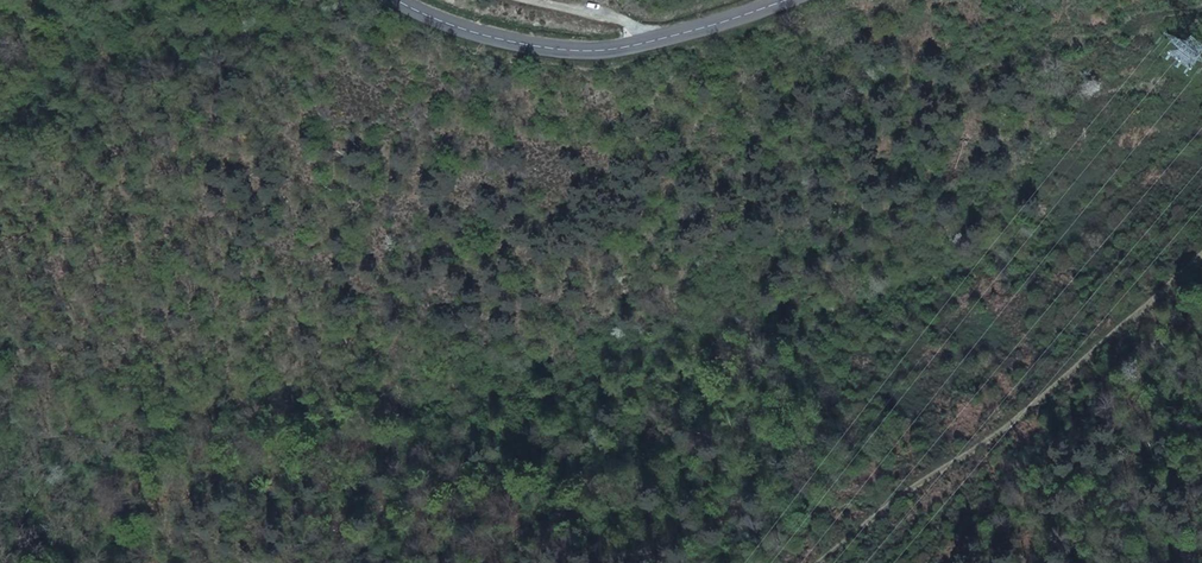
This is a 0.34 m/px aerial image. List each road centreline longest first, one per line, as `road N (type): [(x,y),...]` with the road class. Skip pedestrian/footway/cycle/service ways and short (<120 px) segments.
road 1 (secondary): [(397,0),(505,40),(589,51),(786,0)]
road 2 (track): [(540,0),(656,39)]

